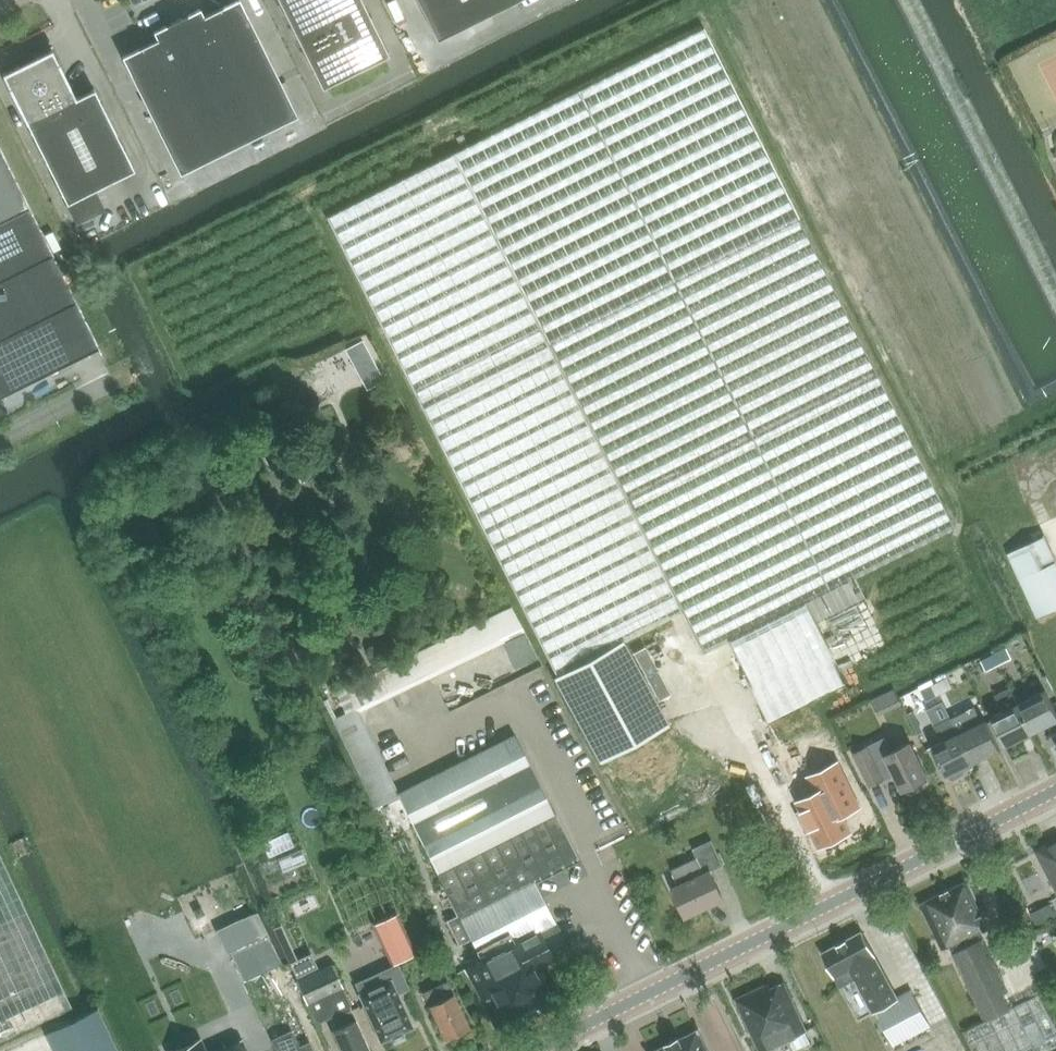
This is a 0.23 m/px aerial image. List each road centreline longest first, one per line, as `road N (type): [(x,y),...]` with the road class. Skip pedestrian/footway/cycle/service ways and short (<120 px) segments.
road 1 (tertiary): [(537,1050),(1055,794)]
road 2 (unclassified): [(0,435),(112,380)]

